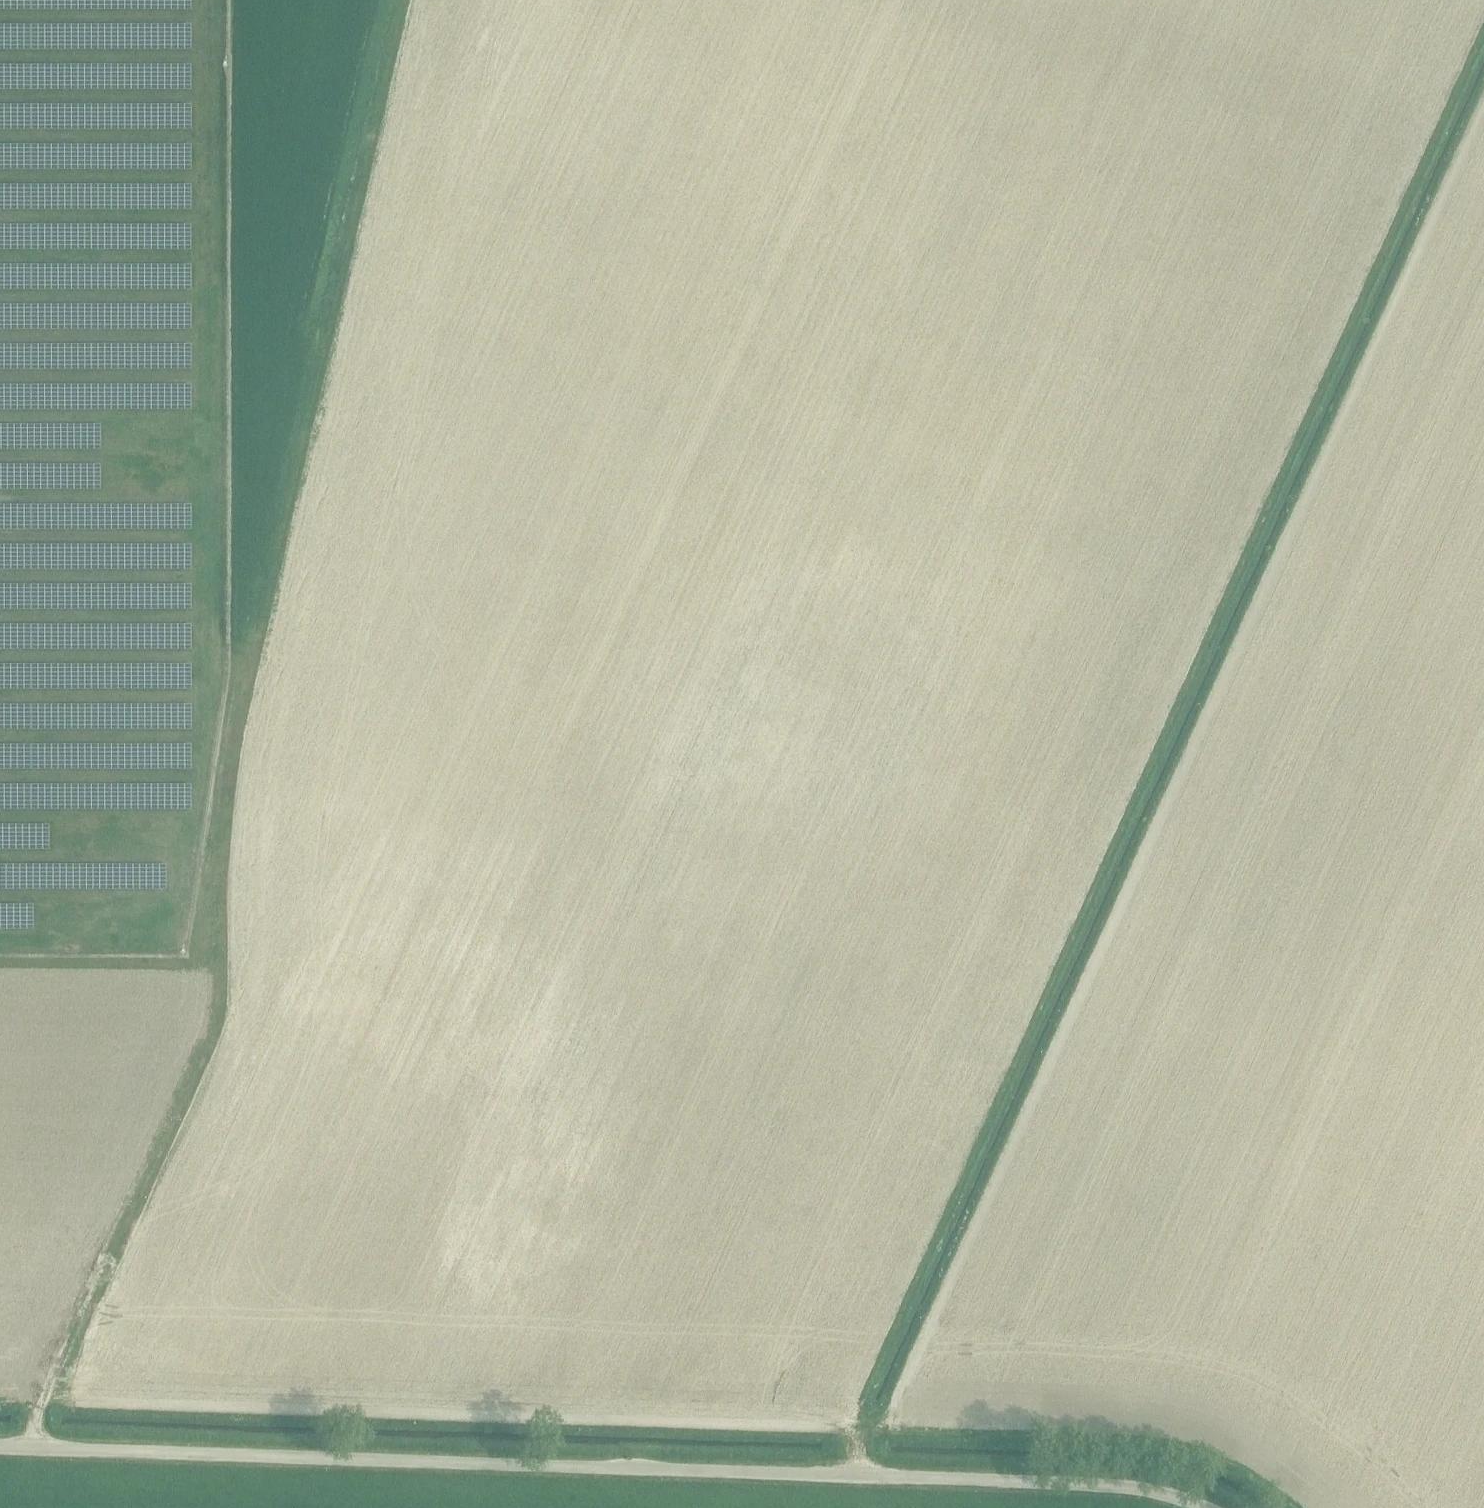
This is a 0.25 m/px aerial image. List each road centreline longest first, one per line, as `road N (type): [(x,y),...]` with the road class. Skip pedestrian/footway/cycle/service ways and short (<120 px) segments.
road 1 (track): [(24,1447),(215,1011),(227,794),(240,709),(403,0)]
road 2 (unclassified): [(1210,1507),(1133,1486),(0,1446)]

